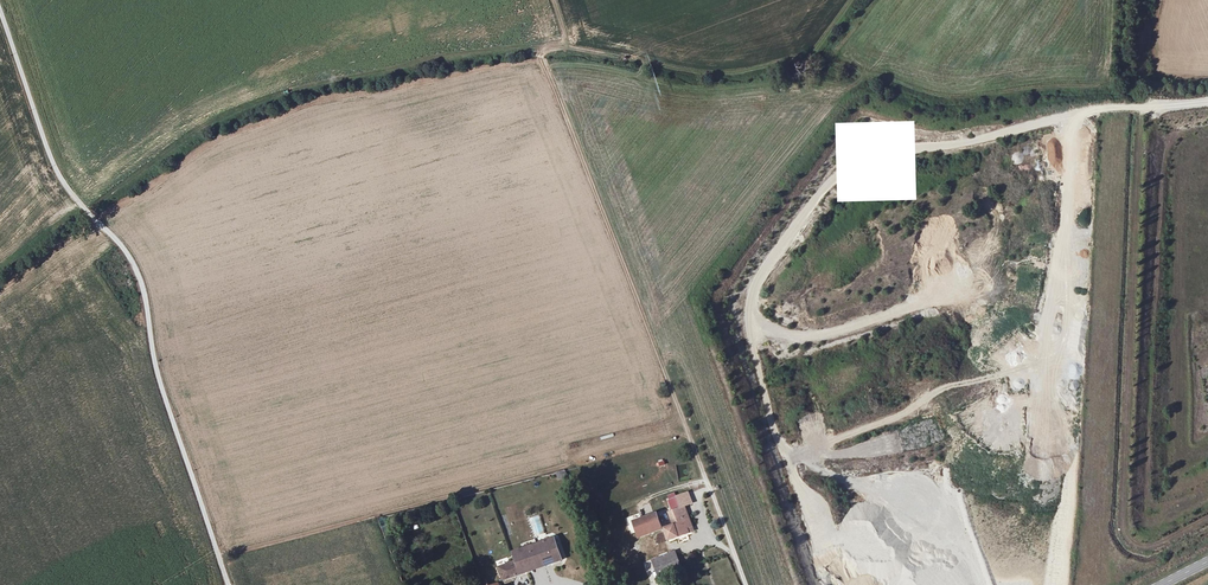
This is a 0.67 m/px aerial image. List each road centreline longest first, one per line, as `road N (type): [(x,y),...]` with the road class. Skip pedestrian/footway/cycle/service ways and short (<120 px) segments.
road 1 (track): [(0,18),(60,178),(134,265),(168,407),(227,584)]

